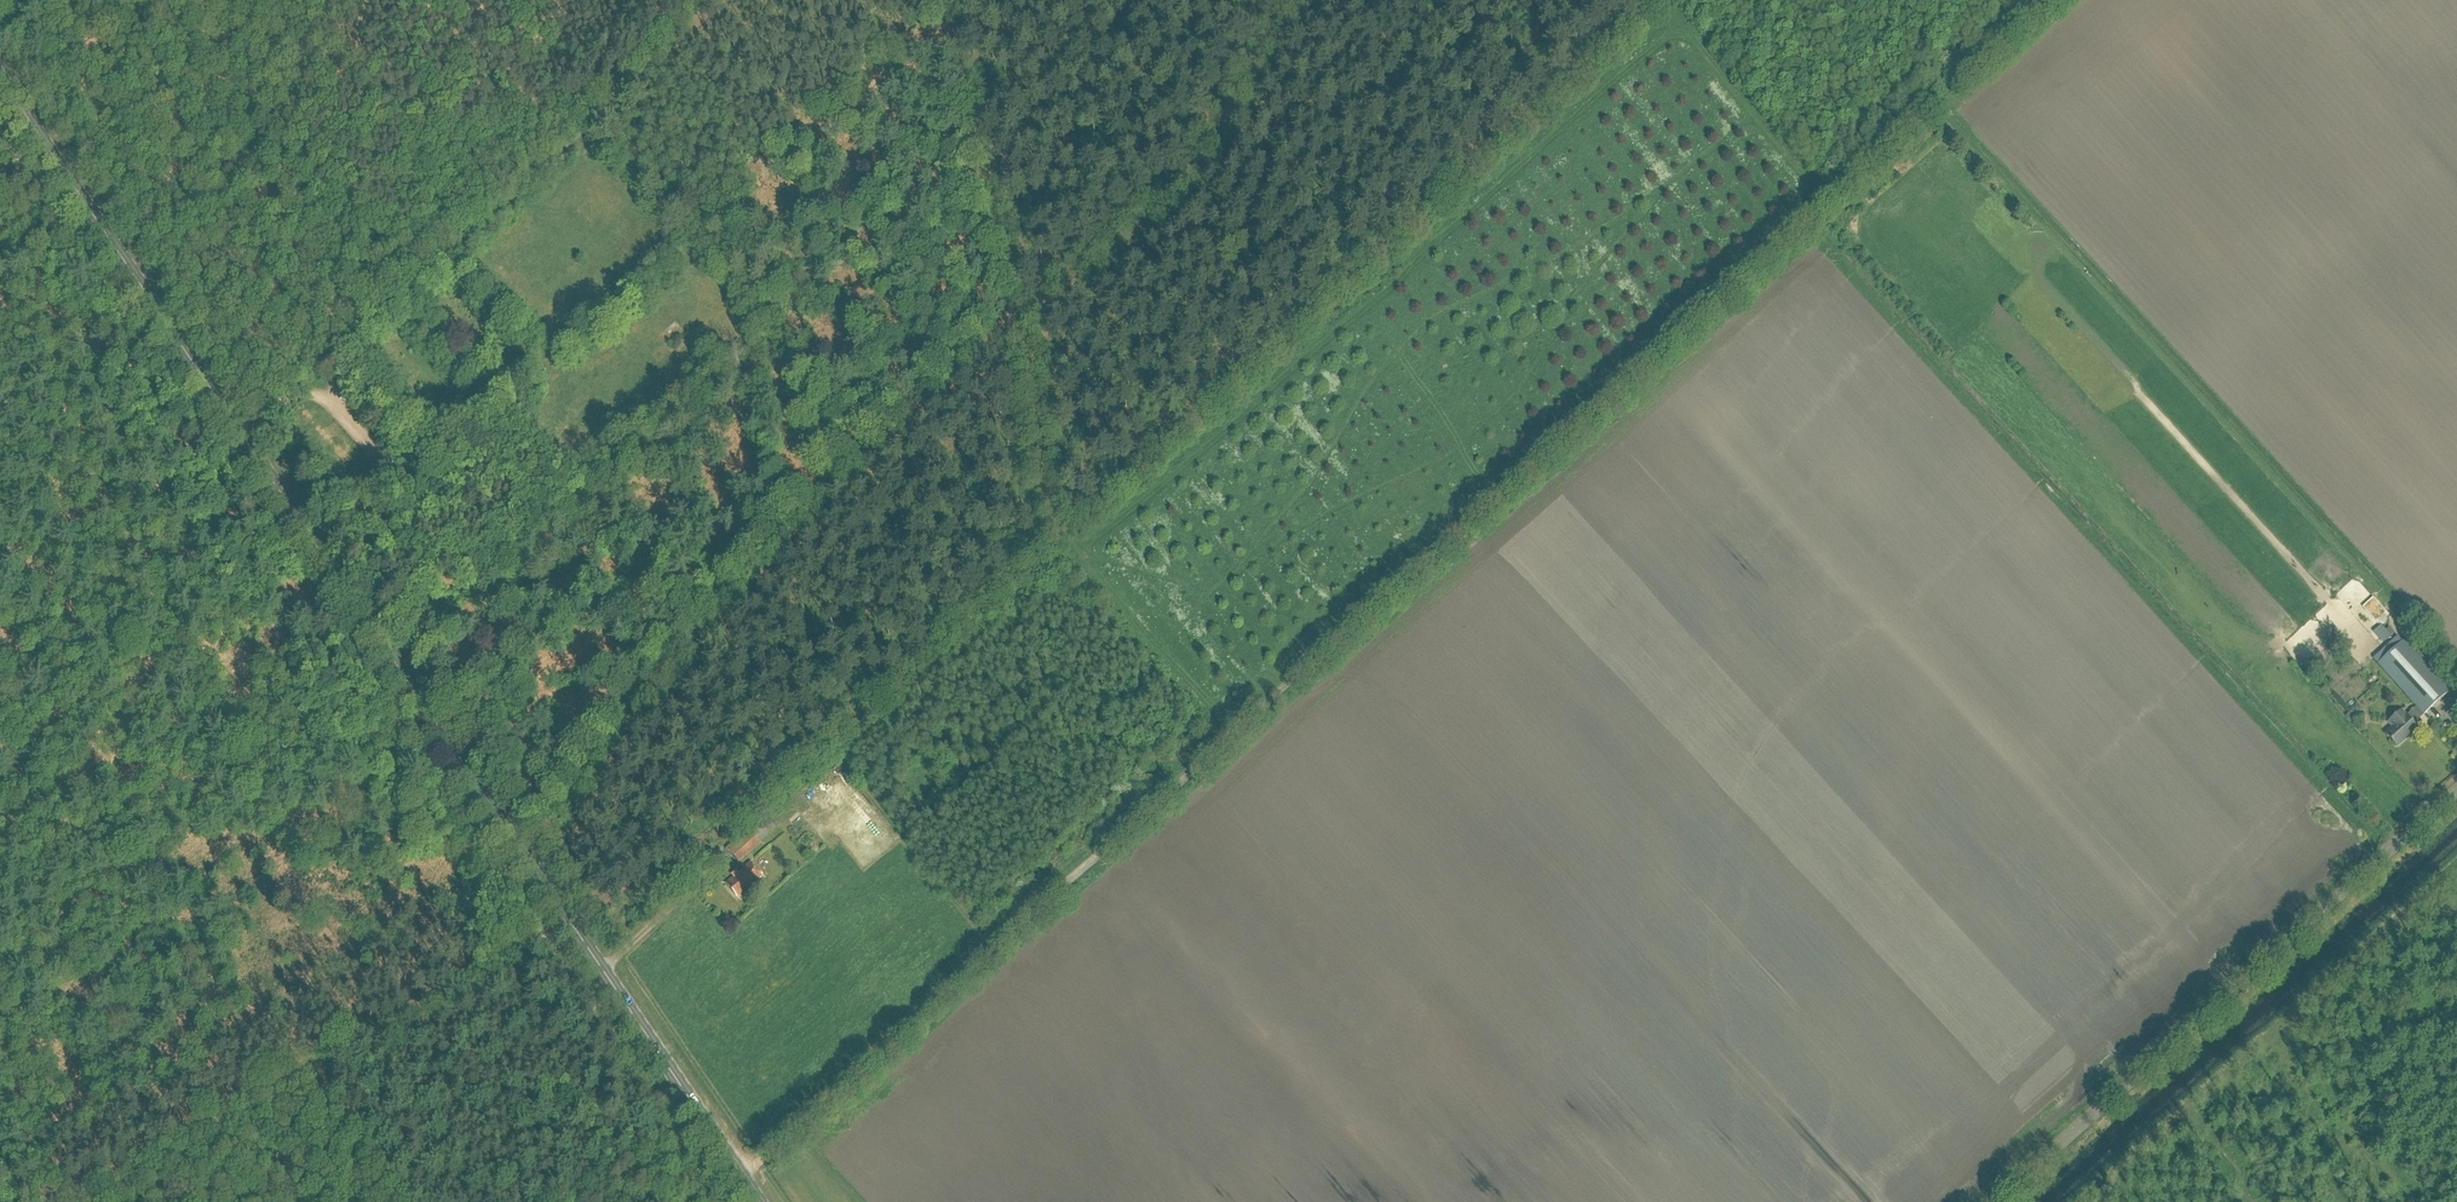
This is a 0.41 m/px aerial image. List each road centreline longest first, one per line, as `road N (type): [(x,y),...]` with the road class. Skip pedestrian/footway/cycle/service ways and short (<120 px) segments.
road 1 (track): [(742,1176),(2049,0)]
road 2 (primary): [(760,1201),(0,79)]
road 3 (track): [(1206,156),(1178,191),(936,386),(829,484),(699,626),(520,849)]
road 4 (track): [(944,0),(1017,320),(1053,534),(1226,739)]
road 5 (tertiary): [(1993,1201),(2456,789)]
road 6 (track): [(67,1201),(573,926)]
road 7 (track): [(304,374),(720,0)]
road 8 (track): [(1823,201),(1663,0)]
road 9 (track): [(0,995),(59,1201)]
road 10 (track): [(12,98),(174,0)]
road 11 (track): [(1303,0),(1267,44),(1206,156)]

